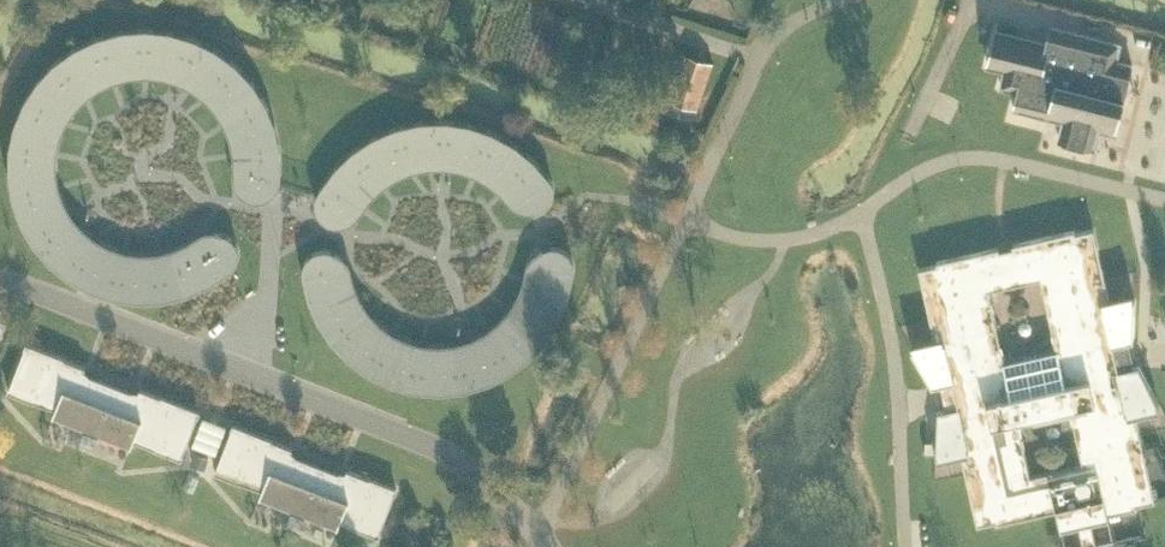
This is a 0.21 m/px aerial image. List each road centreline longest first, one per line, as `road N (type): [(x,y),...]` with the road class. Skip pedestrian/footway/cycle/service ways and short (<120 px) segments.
road 1 (unclassified): [(531,530),(760,55),(796,19),(837,0)]
road 2 (unclassified): [(531,530),(453,457),(404,433),(0,282)]

